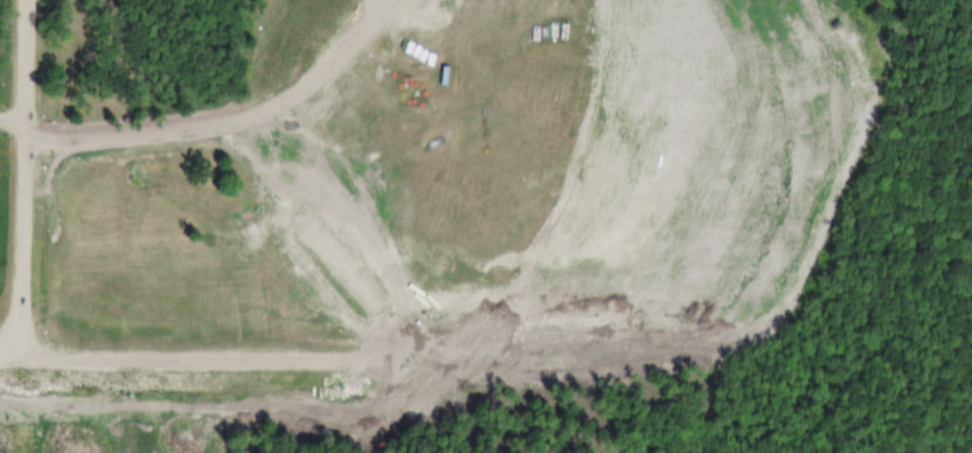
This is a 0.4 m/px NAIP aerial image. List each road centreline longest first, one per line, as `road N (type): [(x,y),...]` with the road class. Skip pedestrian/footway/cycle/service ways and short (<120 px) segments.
road 1 (track): [(221,130),(365,279),(387,334),(386,365)]
road 2 (track): [(26,141),(86,147),(221,130),(273,110),(290,89)]

